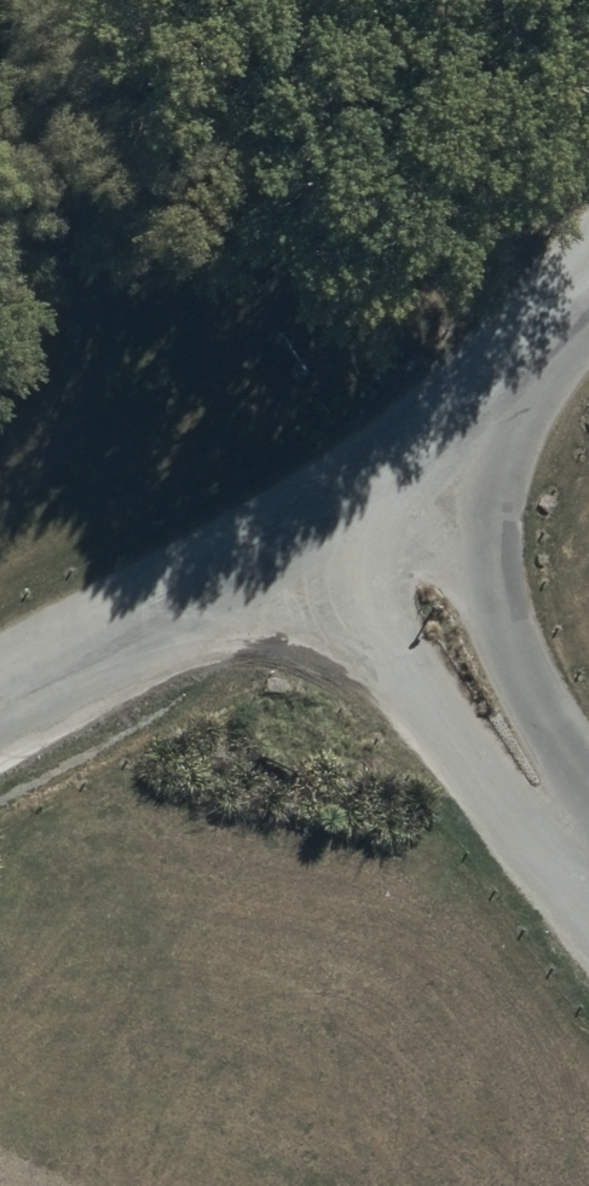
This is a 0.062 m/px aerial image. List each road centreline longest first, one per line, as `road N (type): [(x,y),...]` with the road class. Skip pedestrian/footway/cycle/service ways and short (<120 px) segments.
road 1 (unclassified): [(358,494),(391,585),(501,737),(588,831)]
road 2 (unclassified): [(358,494),(0,692)]
road 3 (unclassified): [(588,305),(358,494)]

